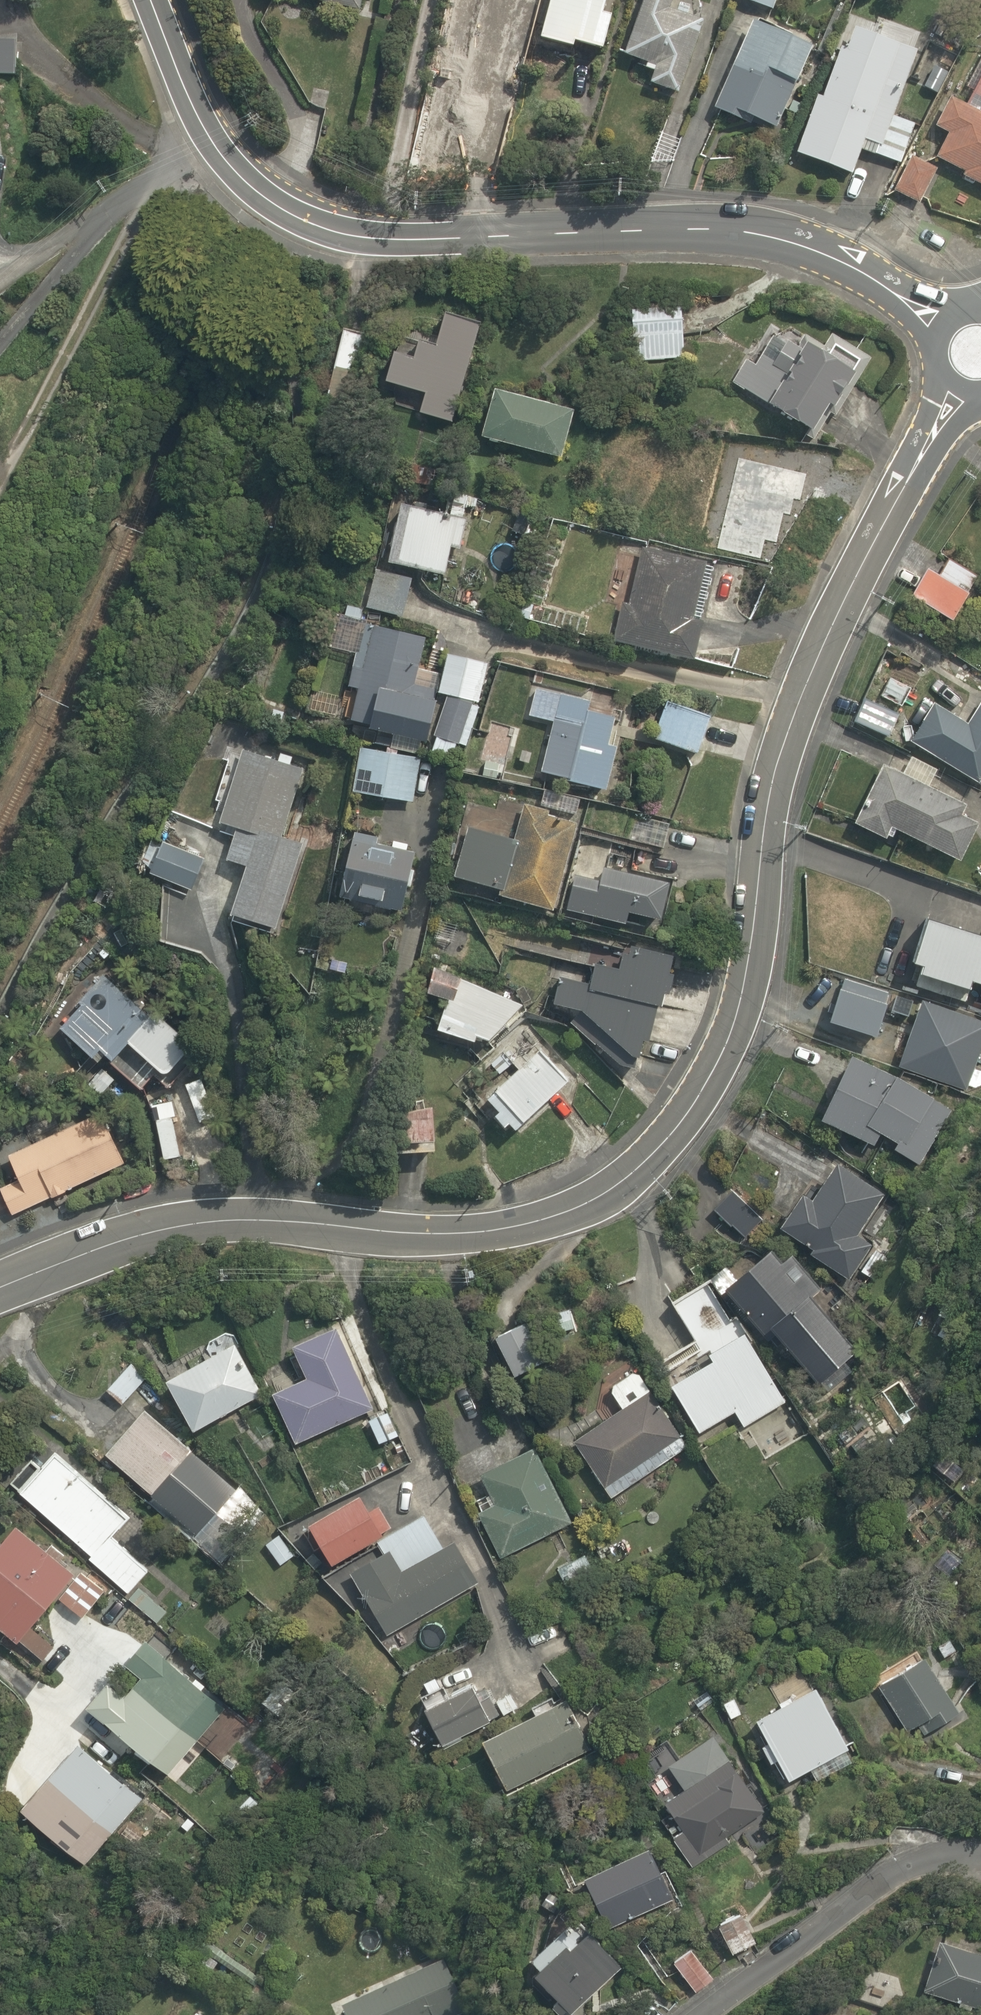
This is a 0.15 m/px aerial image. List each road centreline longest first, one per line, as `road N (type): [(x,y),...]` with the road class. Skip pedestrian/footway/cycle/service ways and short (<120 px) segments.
road 1 (residential): [(0,1288),(101,1246),(180,1225),(279,1220),(465,1234),(553,1218),(624,1184),(705,1080),(737,1014),(768,809),(793,720),(877,536),(958,388)]
road 2 (residential): [(946,327),(835,258),(767,234),(708,228),(356,233),(300,216),(252,188),(207,133)]
road 3 (residential): [(207,133),(170,158),(137,213),(0,484)]
road 4 (residential): [(698,2014),(887,1880),(934,1857),(980,1851)]
road 5 (residential): [(207,133),(148,0)]

